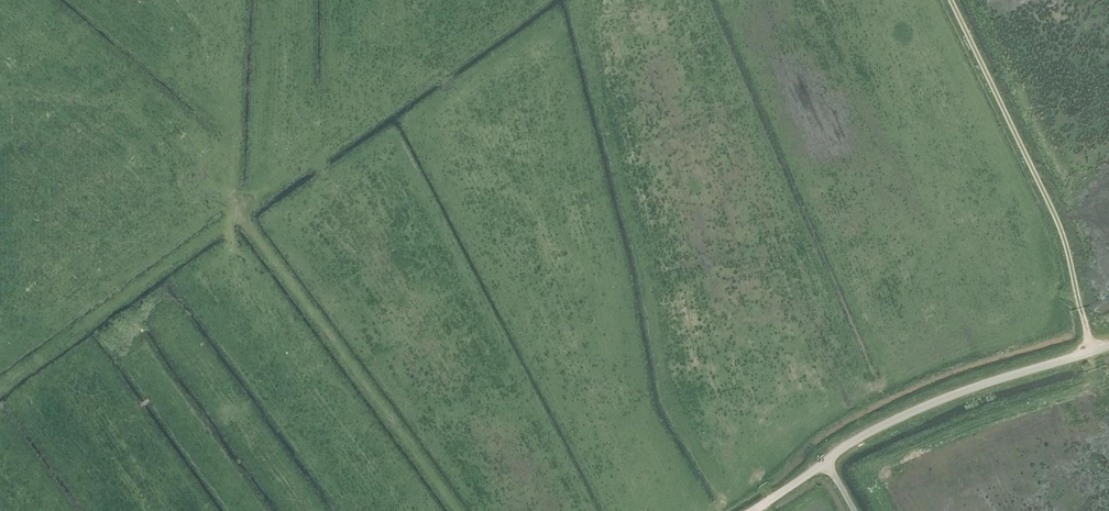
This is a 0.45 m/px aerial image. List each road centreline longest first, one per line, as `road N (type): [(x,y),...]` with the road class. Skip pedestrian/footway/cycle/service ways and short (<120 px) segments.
road 1 (track): [(458,510),(240,218),(0,386)]
road 2 (track): [(1091,351),(1054,214),(950,0)]
road 3 (unclassified): [(781,493),(881,426),(1108,345)]

